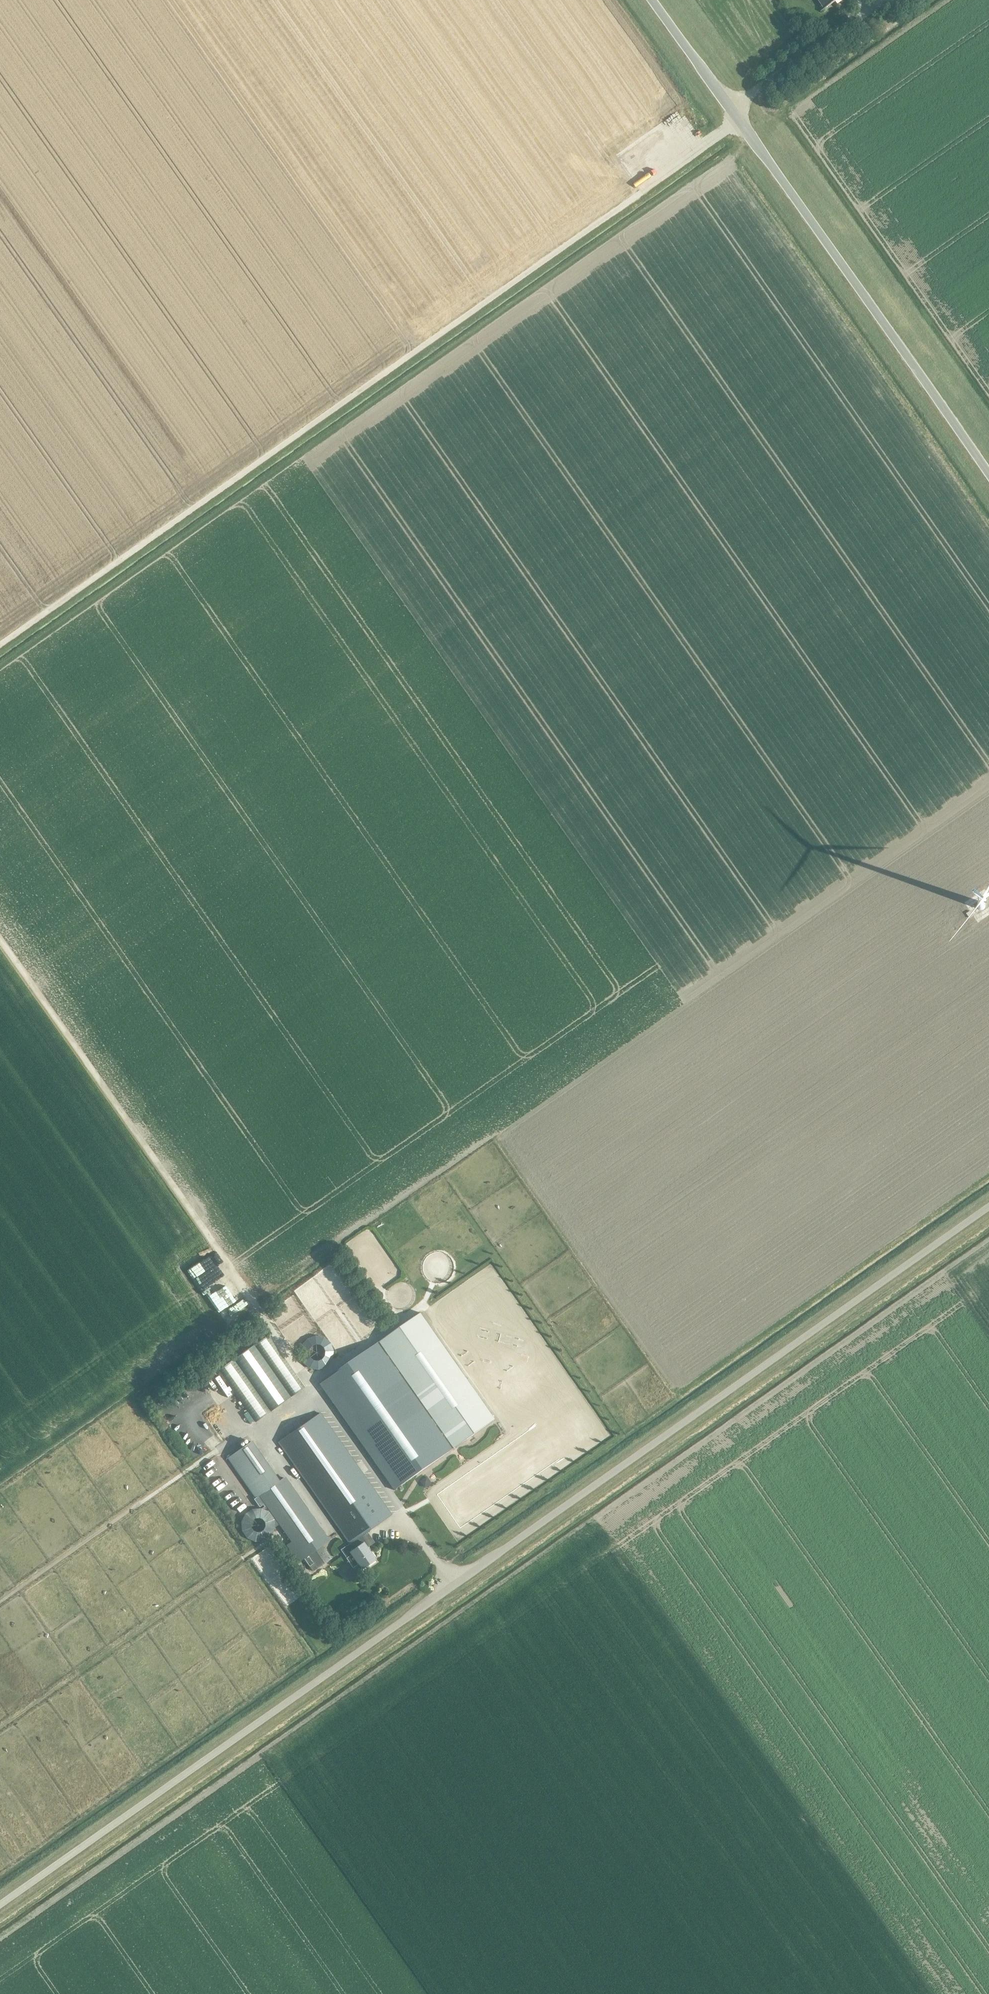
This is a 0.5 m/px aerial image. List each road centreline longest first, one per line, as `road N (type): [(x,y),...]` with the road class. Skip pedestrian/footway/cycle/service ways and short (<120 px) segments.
road 1 (residential): [(0,1905),(988,1207)]
road 2 (unclassified): [(988,484),(650,0)]

